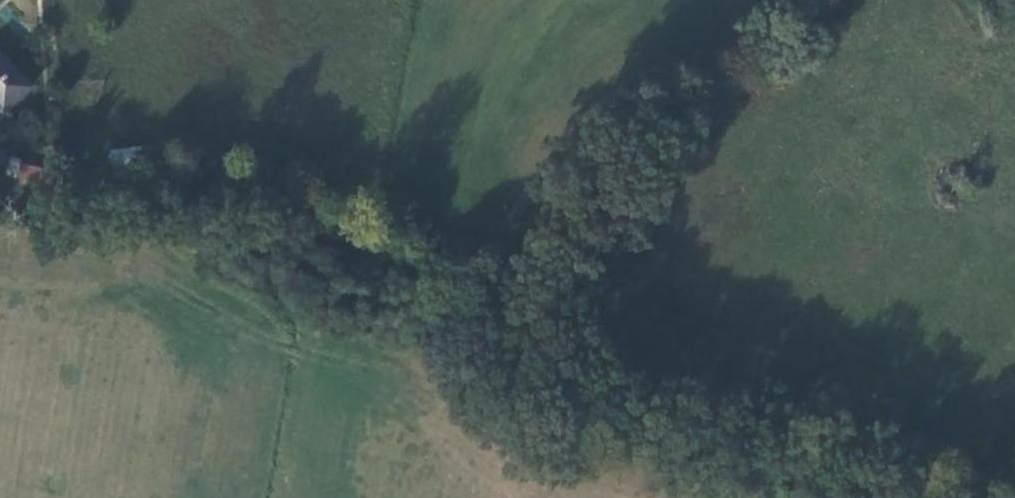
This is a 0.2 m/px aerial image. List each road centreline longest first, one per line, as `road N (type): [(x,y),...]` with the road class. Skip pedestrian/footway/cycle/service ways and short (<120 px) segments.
road 1 (track): [(0,196),(27,208),(234,199)]

